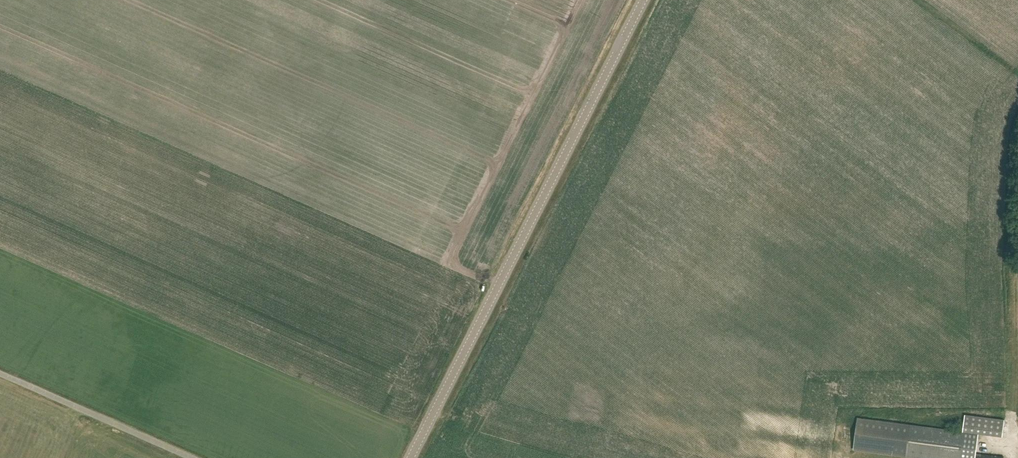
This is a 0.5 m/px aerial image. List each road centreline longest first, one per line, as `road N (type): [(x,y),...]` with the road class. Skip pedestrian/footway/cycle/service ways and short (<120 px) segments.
road 1 (tertiary): [(411,457),(643,0)]
road 2 (track): [(190,457),(0,374)]

